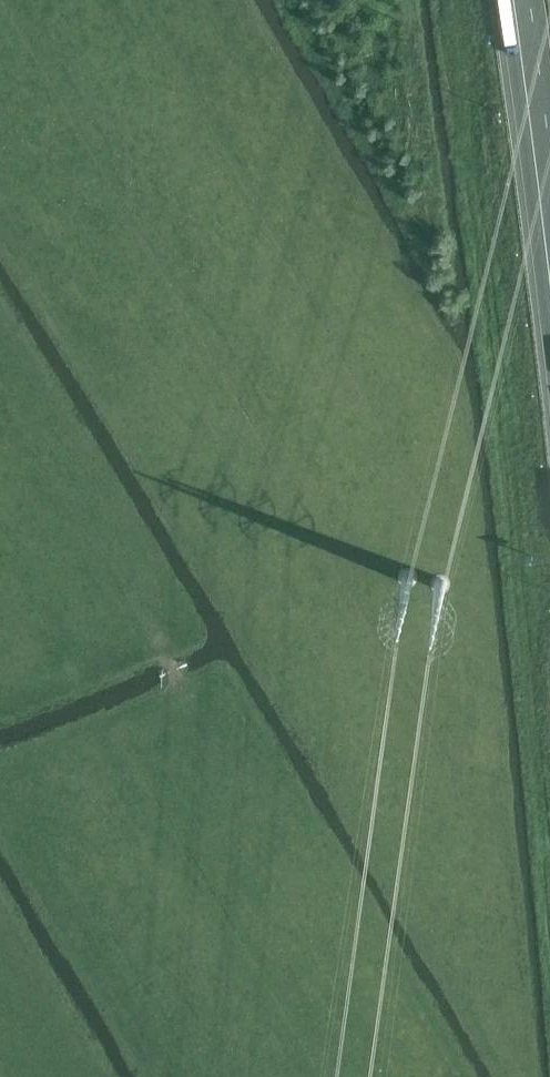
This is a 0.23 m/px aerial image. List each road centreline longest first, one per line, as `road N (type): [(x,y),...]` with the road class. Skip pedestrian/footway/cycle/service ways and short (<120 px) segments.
road 1 (motorway): [(519,0),(549,236)]

